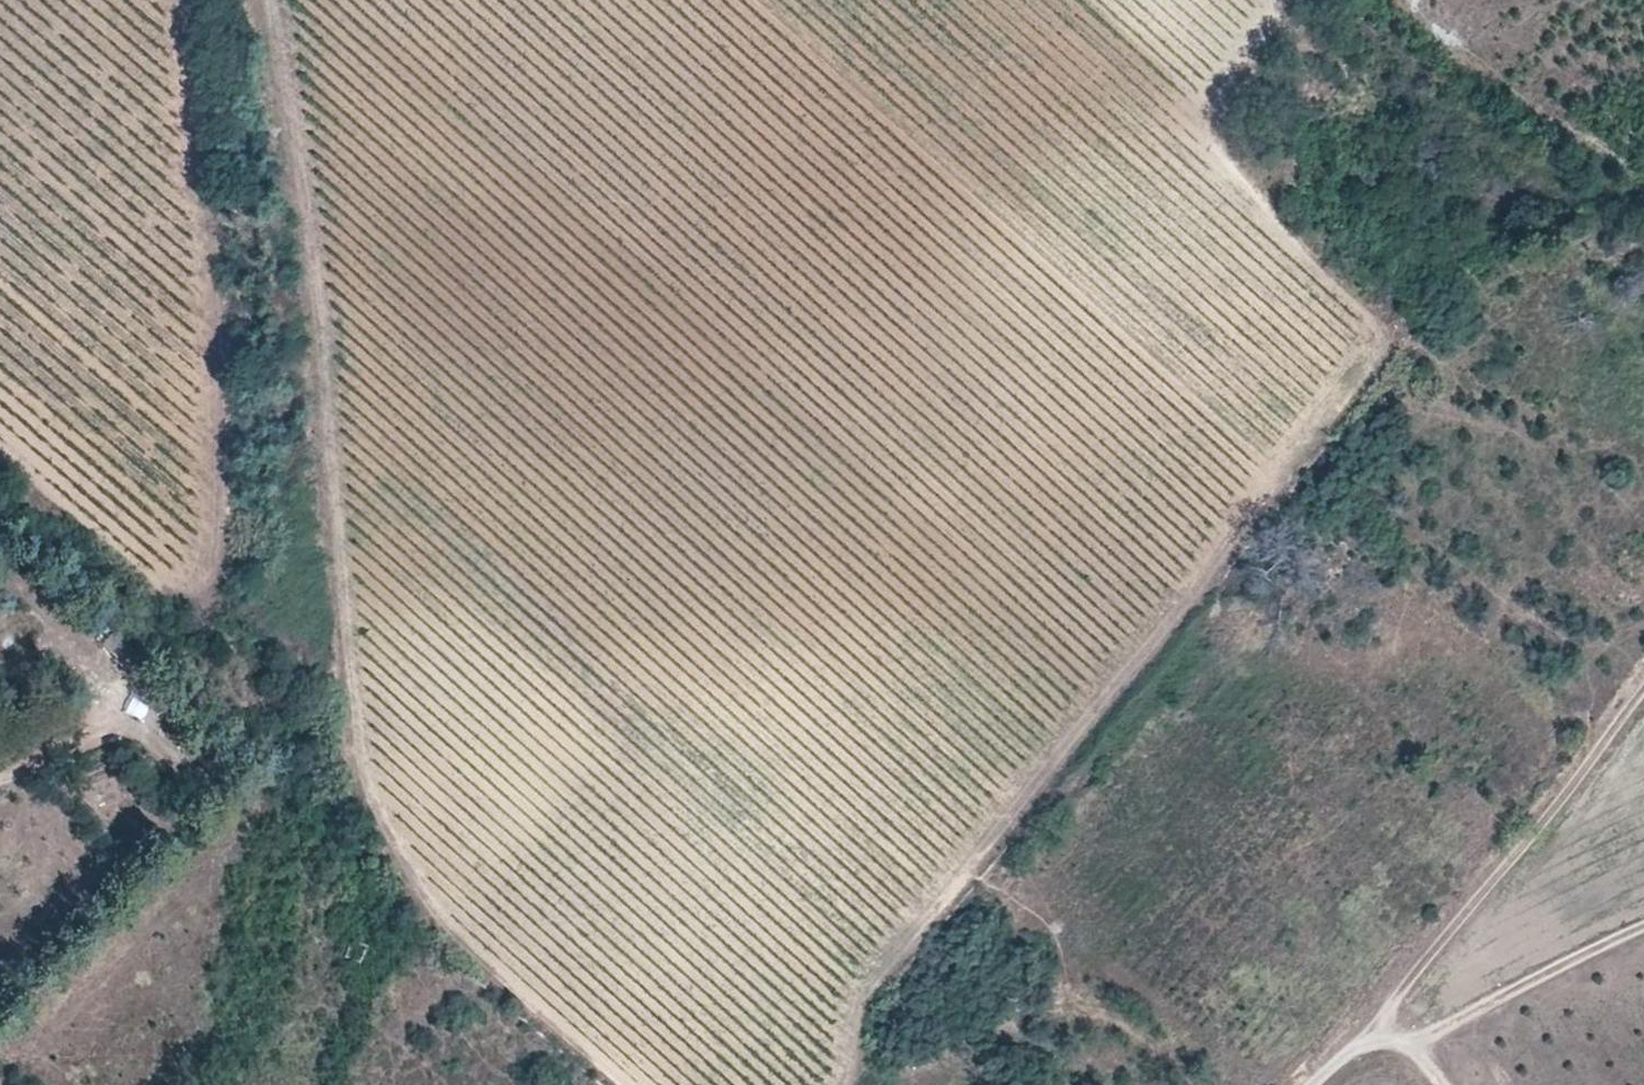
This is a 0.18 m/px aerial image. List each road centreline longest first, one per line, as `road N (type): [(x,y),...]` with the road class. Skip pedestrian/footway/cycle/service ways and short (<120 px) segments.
road 1 (track): [(1310,1084),(1355,1047),(1643,685)]
road 2 (track): [(1643,928),(1402,1043)]

